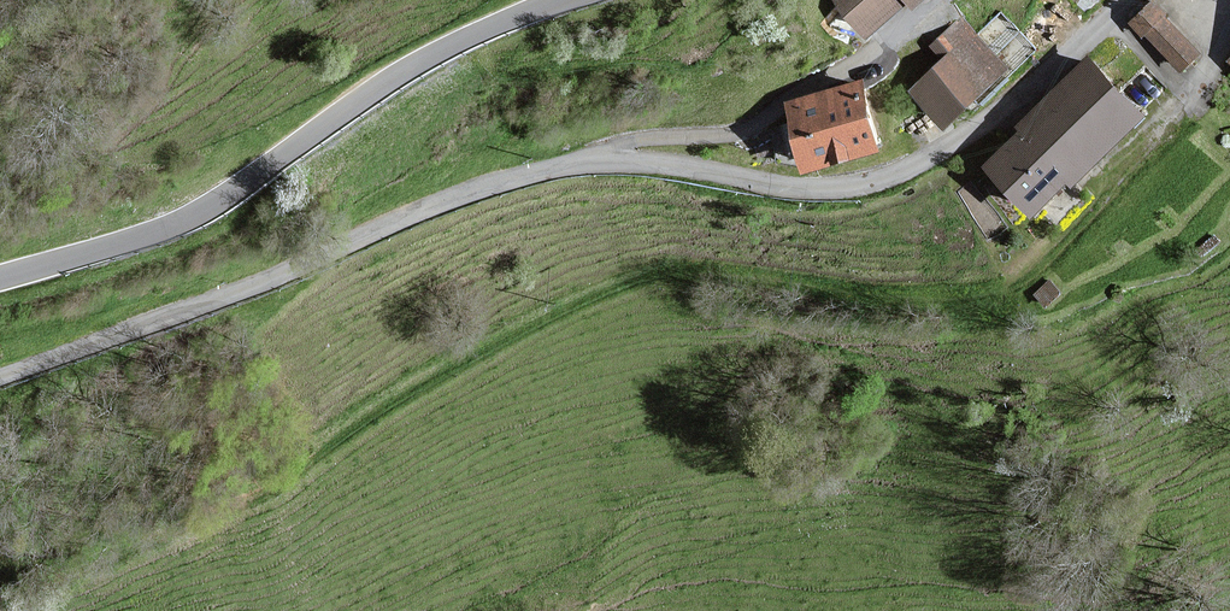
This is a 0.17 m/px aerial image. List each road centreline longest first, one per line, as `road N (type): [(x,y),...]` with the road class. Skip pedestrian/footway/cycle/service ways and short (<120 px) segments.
road 1 (residential): [(0,381),(254,287),(445,202),(507,180),(599,162)]
road 2 (tertiary): [(0,277),(126,242),(214,206),(380,88),(466,39),(560,0)]
road 3 (residential): [(599,162),(809,189),(884,181),(978,128),(1125,0)]
road 4 (residential): [(932,0),(892,36),(748,129),(629,142),(599,162)]

